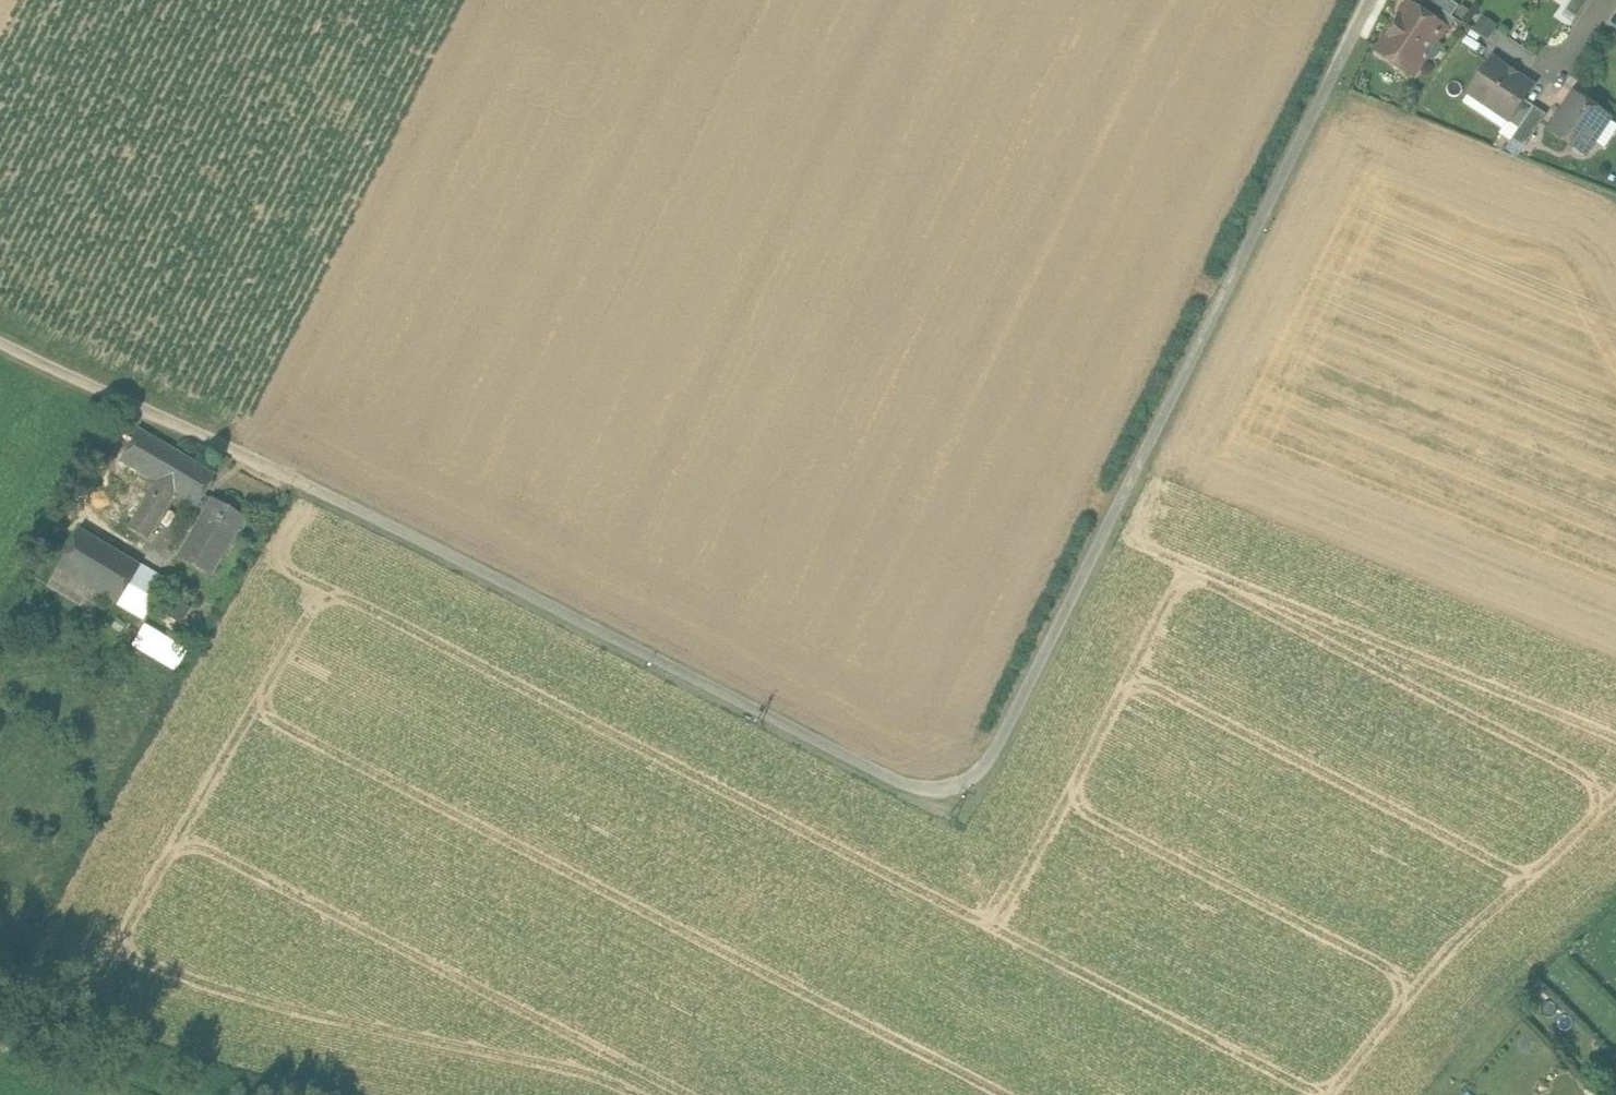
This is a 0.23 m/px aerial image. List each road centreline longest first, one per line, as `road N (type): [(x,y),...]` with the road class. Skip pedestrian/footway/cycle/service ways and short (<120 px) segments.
road 1 (unclassified): [(0,342),(475,567),(871,768),(927,790),(961,788),(1005,739),(1327,86)]

